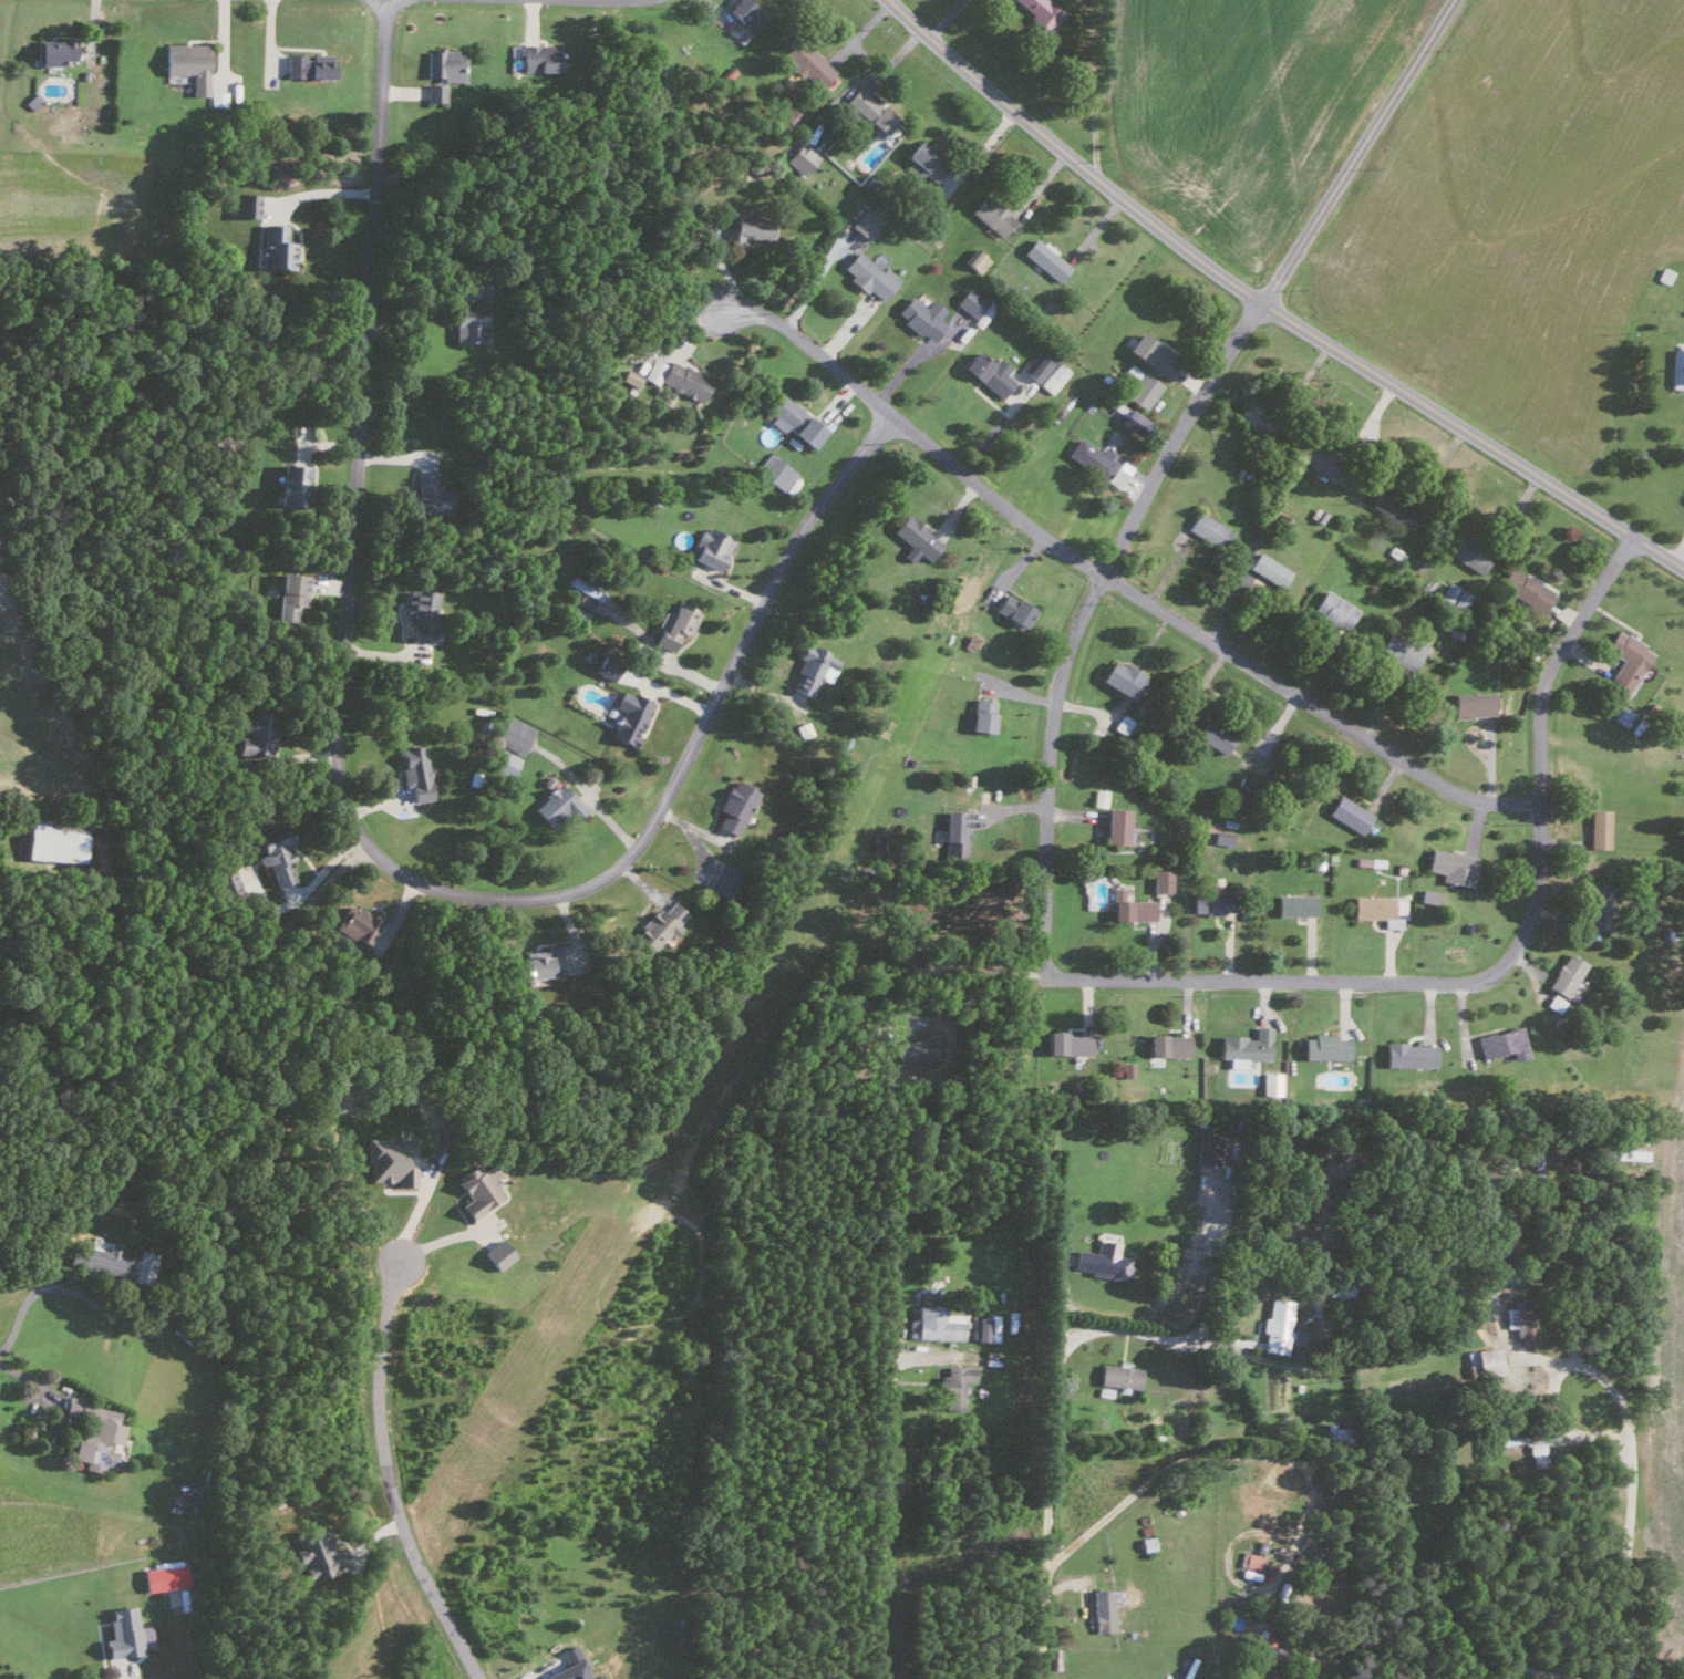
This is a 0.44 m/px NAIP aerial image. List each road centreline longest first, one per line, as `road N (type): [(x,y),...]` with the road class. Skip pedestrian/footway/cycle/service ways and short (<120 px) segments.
road 1 (residential): [(385,0),(335,752),(342,801),(371,852),(412,880),(463,896),(527,900),(581,891),(618,867),(653,825),(804,526),(890,412)]
road 2 (residential): [(1683,571),(1260,302),(1012,111),(887,0)]
road 3 (residential): [(1542,802),(1482,802),(1445,787),(1030,527),(765,314),(721,313)]
road 4 (residential): [(1046,972),(1066,980),(1422,983),(1488,974),(1512,955),(1537,883),(1539,713),(1548,670),(1631,537)]
road 5 (residential): [(1046,972),(1042,914),(1054,701),(1070,641),(1197,400),(1260,302)]
road 6 (residential): [(1629,1678),(1623,1562),(1630,1489),(1620,1401),(1577,1360),(1563,1308),(1513,1235),(1499,1171)]
road 7 (residential): [(479,1678),(393,1505),(380,1432),(380,1343),(400,1262)]
road 8 (residential): [(1260,302),(1449,0)]
road 9 (residential): [(881,1678),(890,1330)]
road 10 (residential): [(1045,1678),(1055,1367)]

